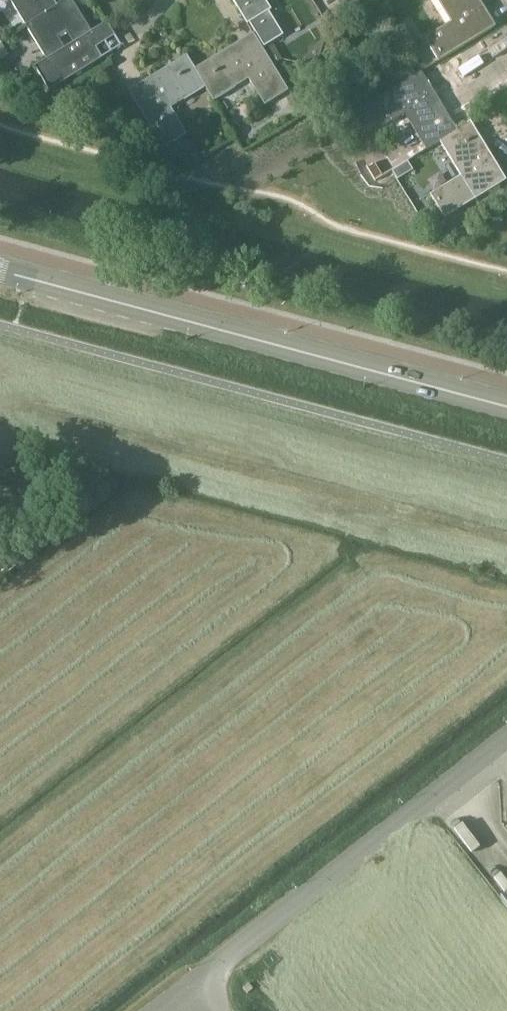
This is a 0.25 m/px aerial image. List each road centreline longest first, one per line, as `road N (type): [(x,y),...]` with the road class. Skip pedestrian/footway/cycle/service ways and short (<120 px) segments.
road 1 (secondary): [(506,408),(0,272)]
road 2 (unclassified): [(192,970),(506,734)]

